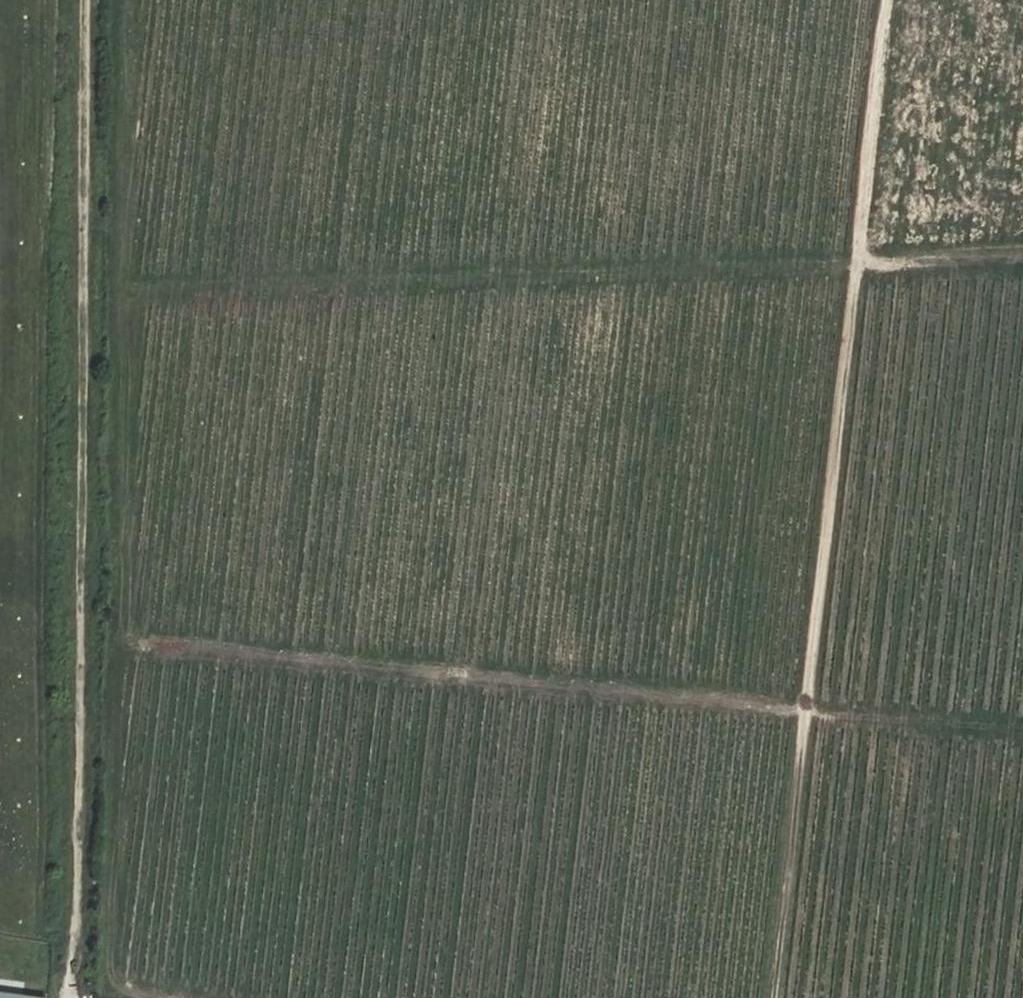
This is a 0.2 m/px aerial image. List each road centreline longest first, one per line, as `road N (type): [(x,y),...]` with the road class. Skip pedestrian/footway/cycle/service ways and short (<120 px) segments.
road 1 (residential): [(73,962),(88,645),(89,0)]
road 2 (track): [(811,707),(777,997)]

